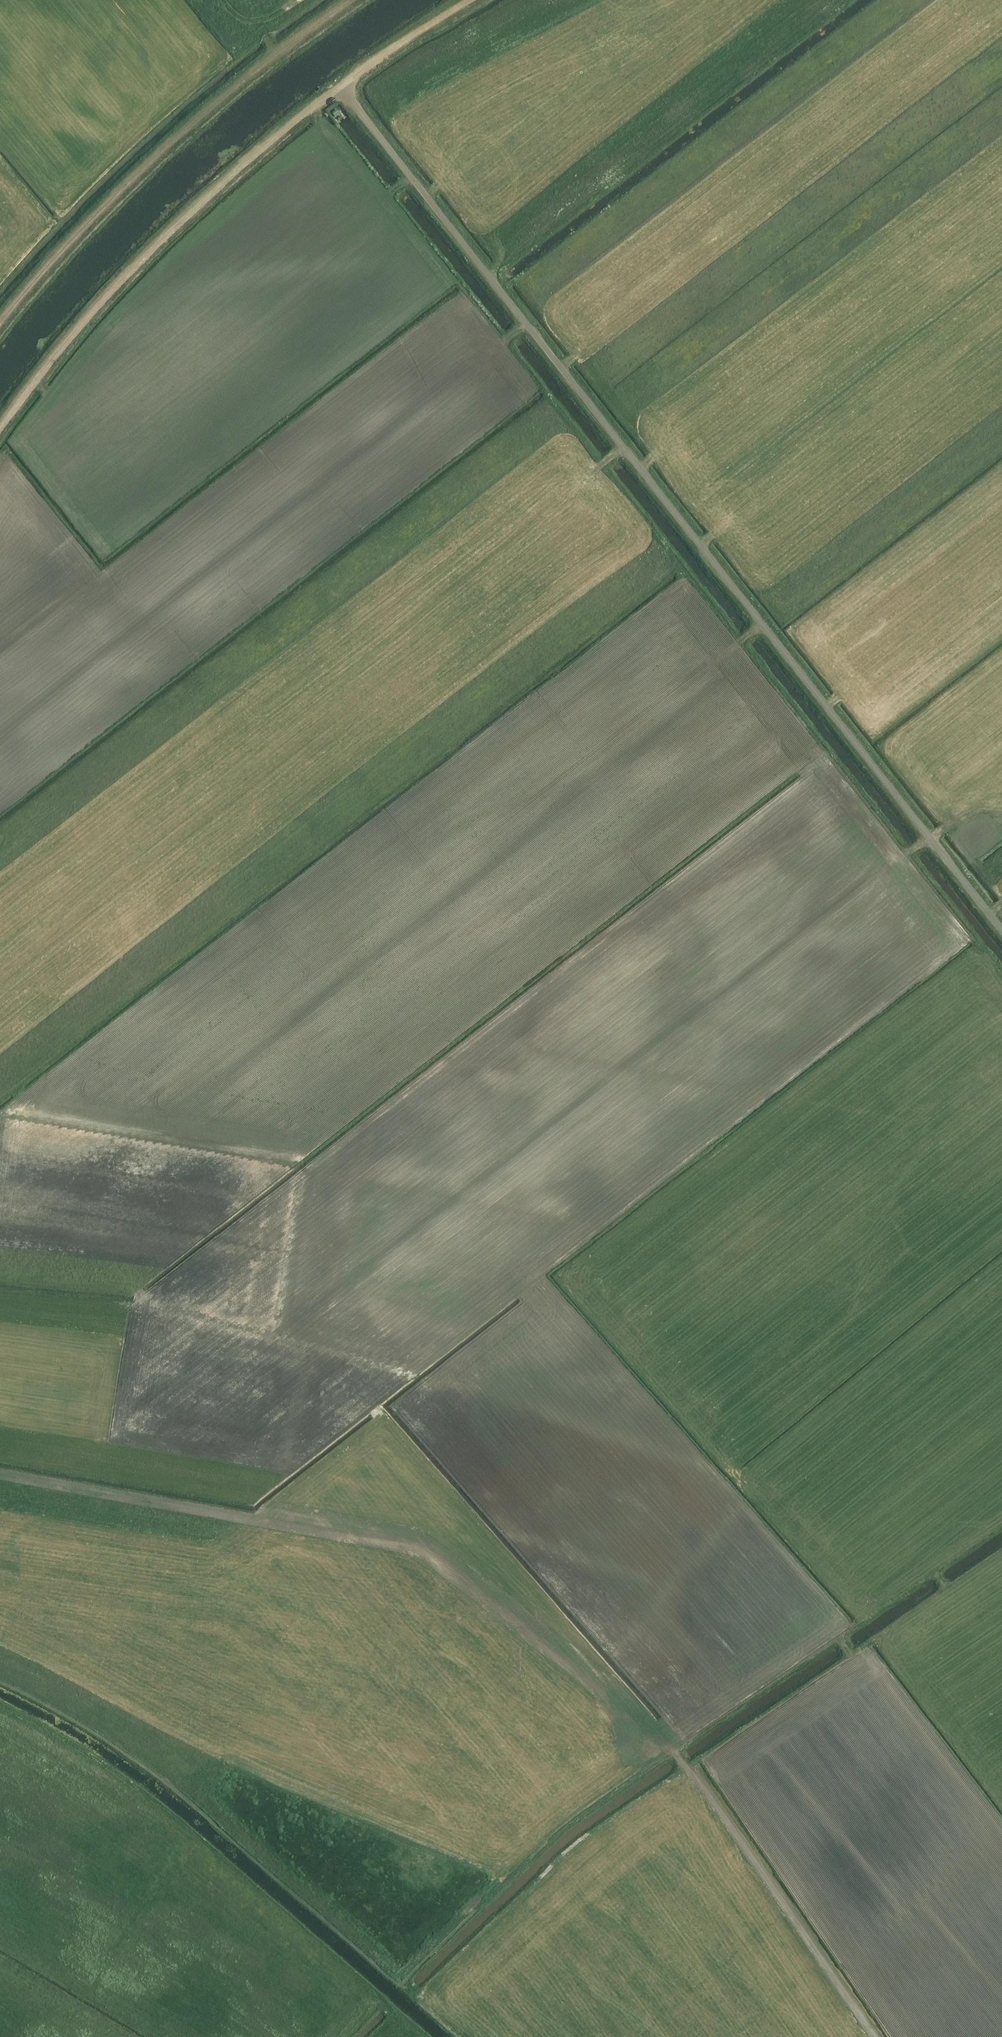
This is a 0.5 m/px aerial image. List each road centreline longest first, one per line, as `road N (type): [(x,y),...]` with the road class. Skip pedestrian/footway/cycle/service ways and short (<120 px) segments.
road 1 (unclassified): [(1001,930),(341,88)]
road 2 (track): [(341,88),(151,248),(89,314),(0,430)]
road 3 (track): [(341,88),(470,0)]

